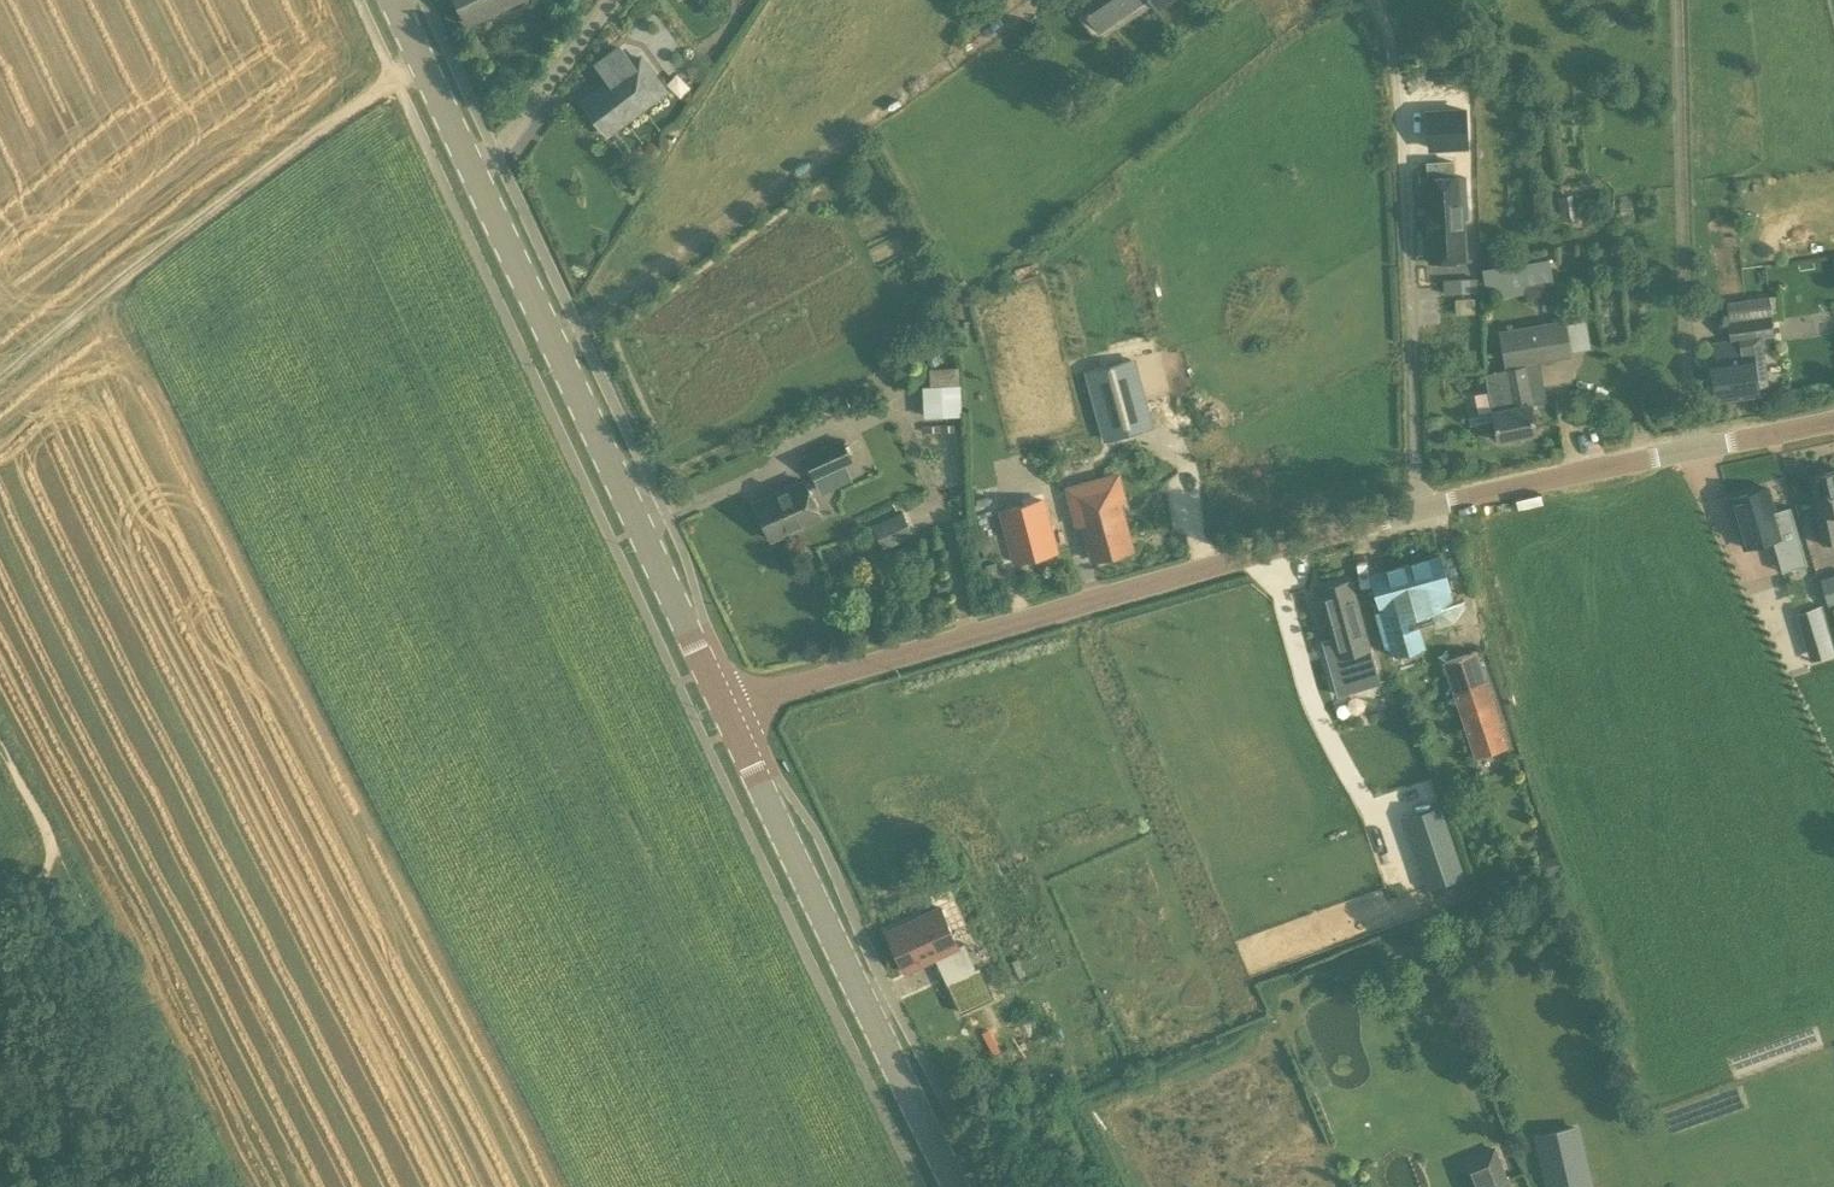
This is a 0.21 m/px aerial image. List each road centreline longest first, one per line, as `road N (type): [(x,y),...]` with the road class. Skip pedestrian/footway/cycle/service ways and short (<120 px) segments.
road 1 (secondary): [(723,704),(395,0)]
road 2 (tertiary): [(723,704),(1416,512)]
road 3 (secondary): [(955,1186),(723,704)]
road 4 (track): [(423,59),(0,384)]
road 5 (unclassified): [(1416,512),(1400,111),(1390,47),(1371,0)]
road 6 (unclassified): [(1678,0),(1695,450)]
road 7 (tertiary): [(1416,512),(1695,450)]
road 8 (tertiary): [(1695,450),(1833,422)]

